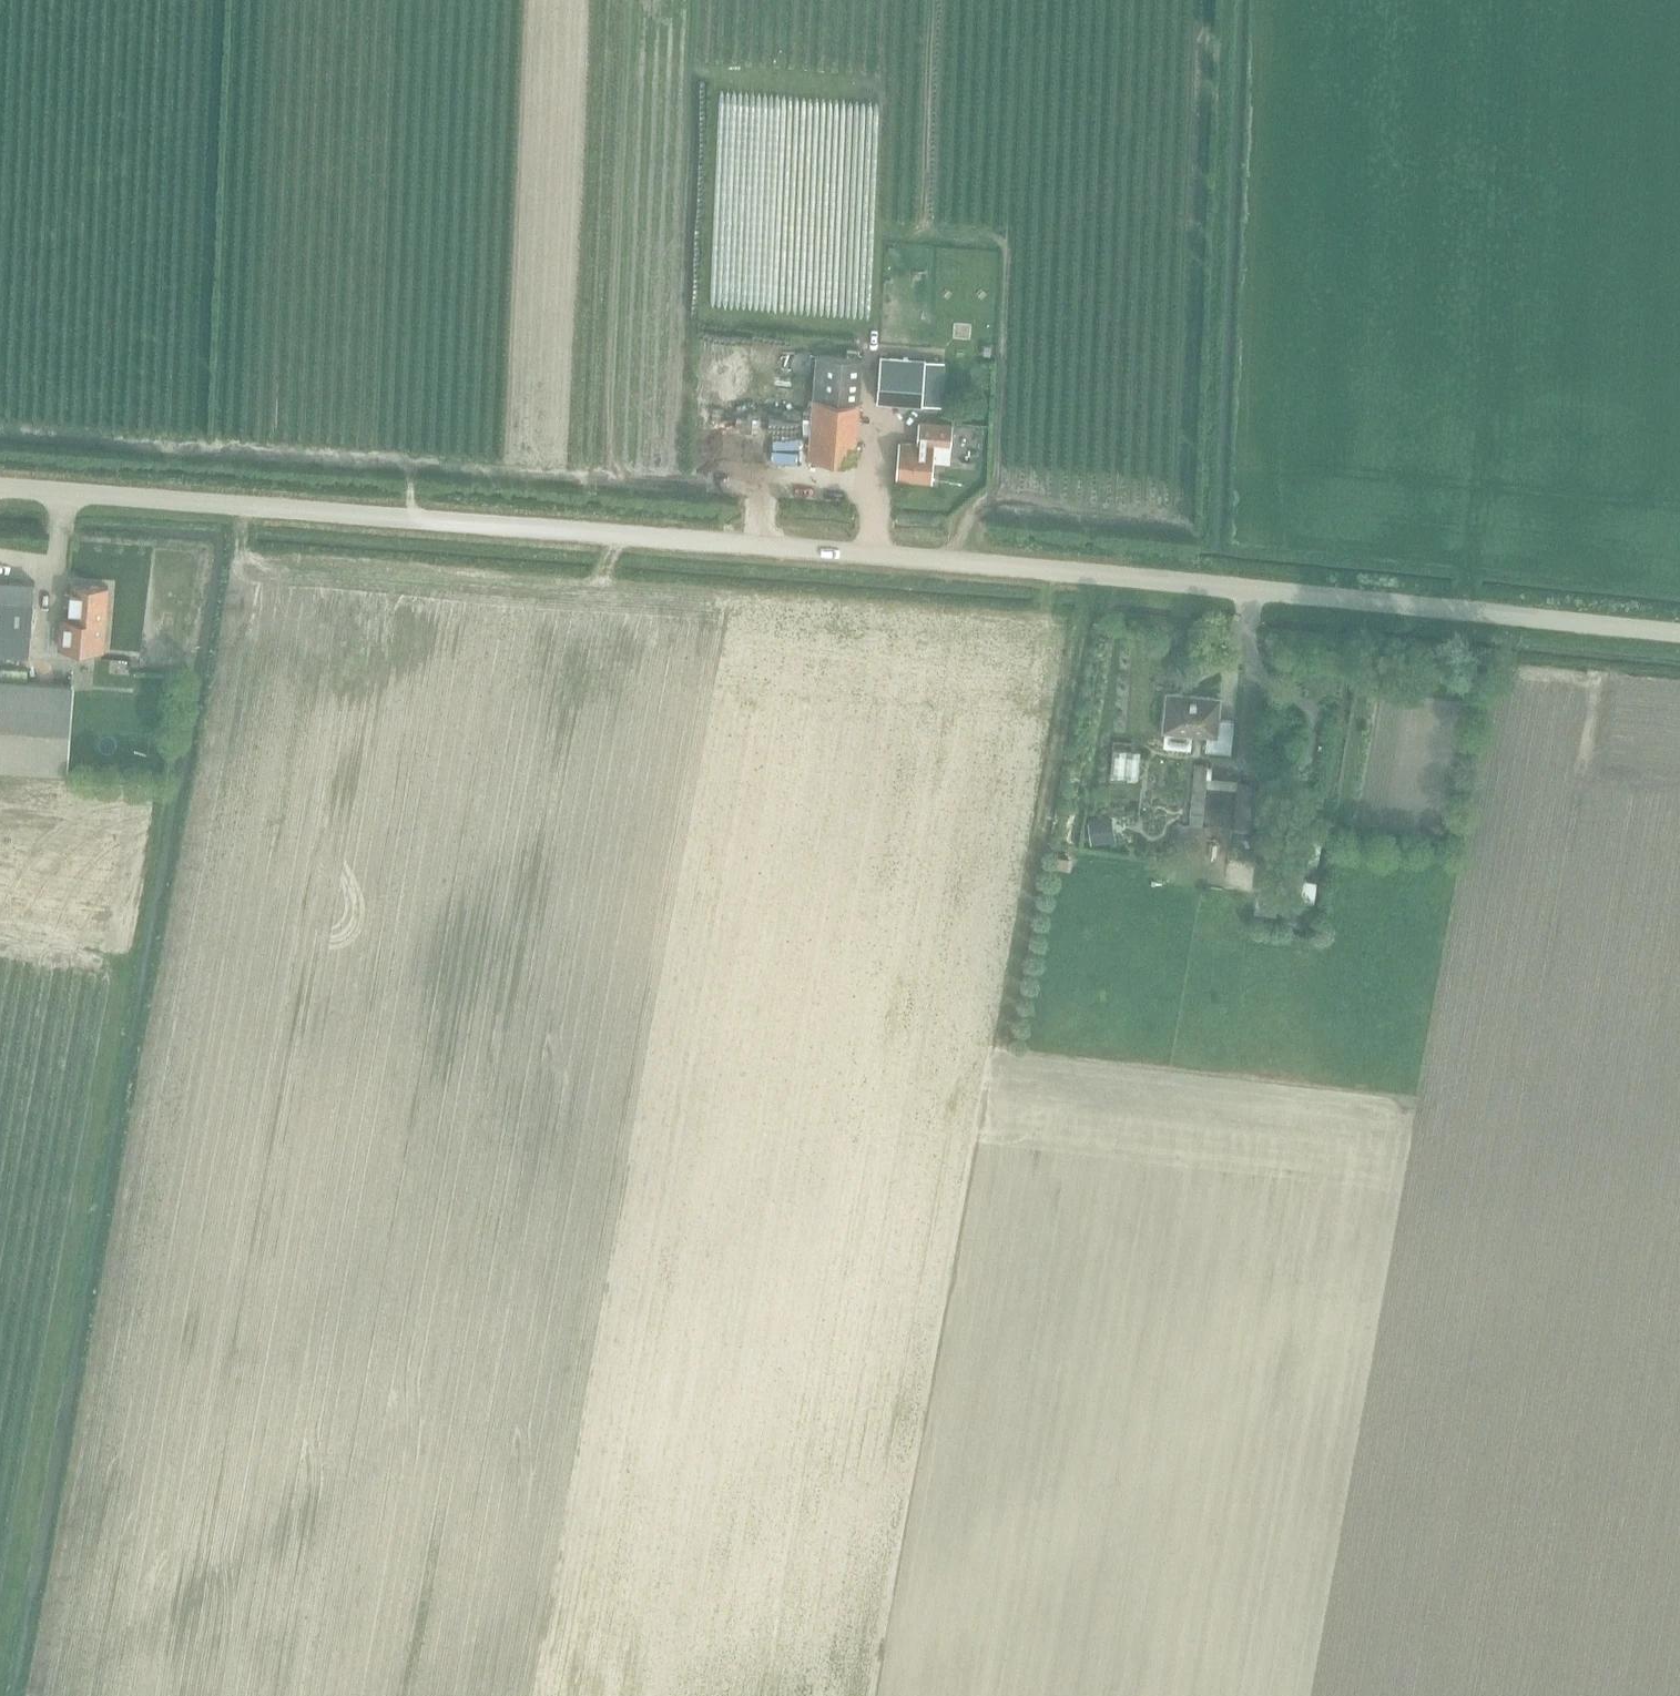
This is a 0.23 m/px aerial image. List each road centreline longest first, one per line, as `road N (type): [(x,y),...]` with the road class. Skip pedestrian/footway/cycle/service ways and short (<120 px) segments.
road 1 (unclassified): [(1679,631),(855,543),(0,491)]

